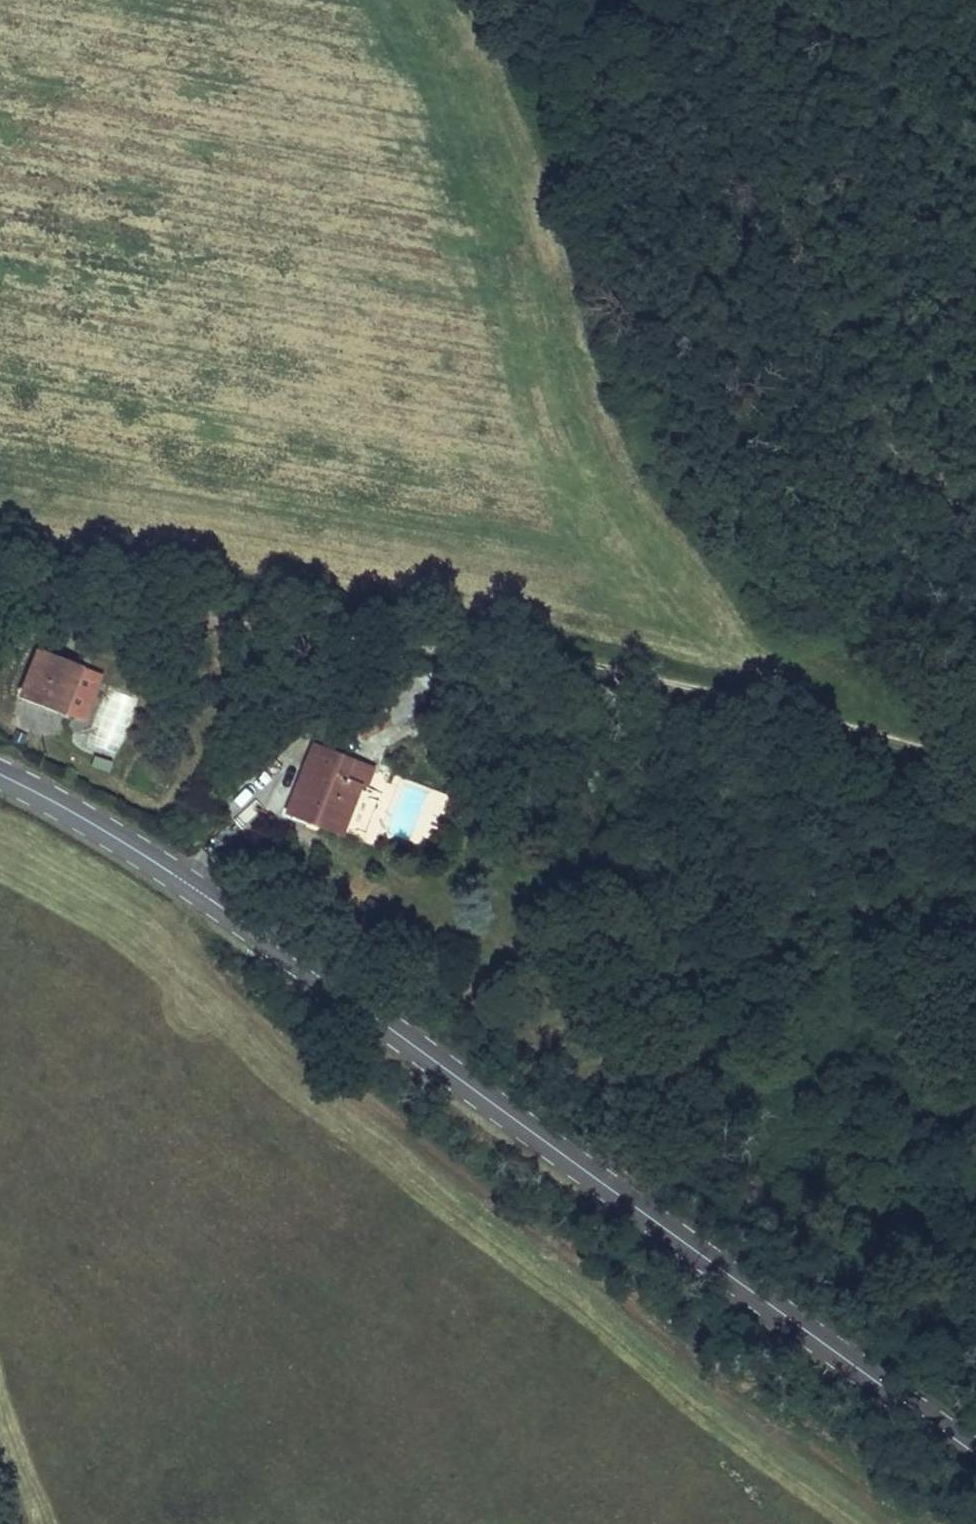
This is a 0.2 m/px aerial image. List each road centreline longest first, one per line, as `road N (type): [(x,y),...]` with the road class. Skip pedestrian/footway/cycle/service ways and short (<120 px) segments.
road 1 (secondary): [(0,776),(163,867),(975,1454)]
road 2 (track): [(975,522),(829,346),(736,0)]

